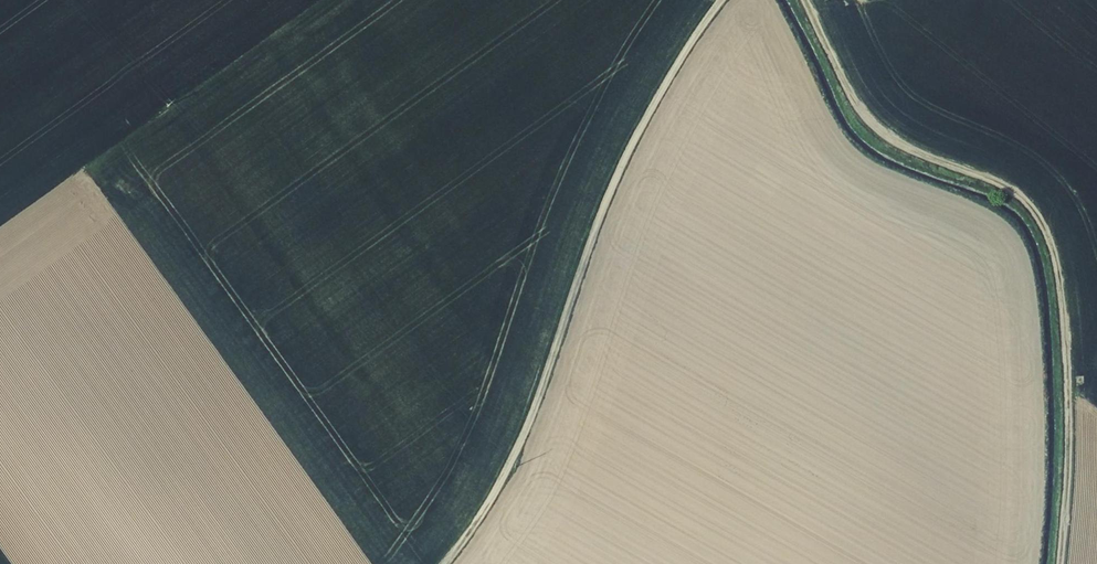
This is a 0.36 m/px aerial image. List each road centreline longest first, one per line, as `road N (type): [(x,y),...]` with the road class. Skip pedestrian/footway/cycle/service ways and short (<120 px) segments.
road 1 (track): [(1060,563),(1067,388),(1058,282),(1036,213),(993,184),(878,140),(845,97),(799,0)]
road 2 (track): [(727,0),(643,121),(593,232),(532,414),(491,499),(444,563)]

